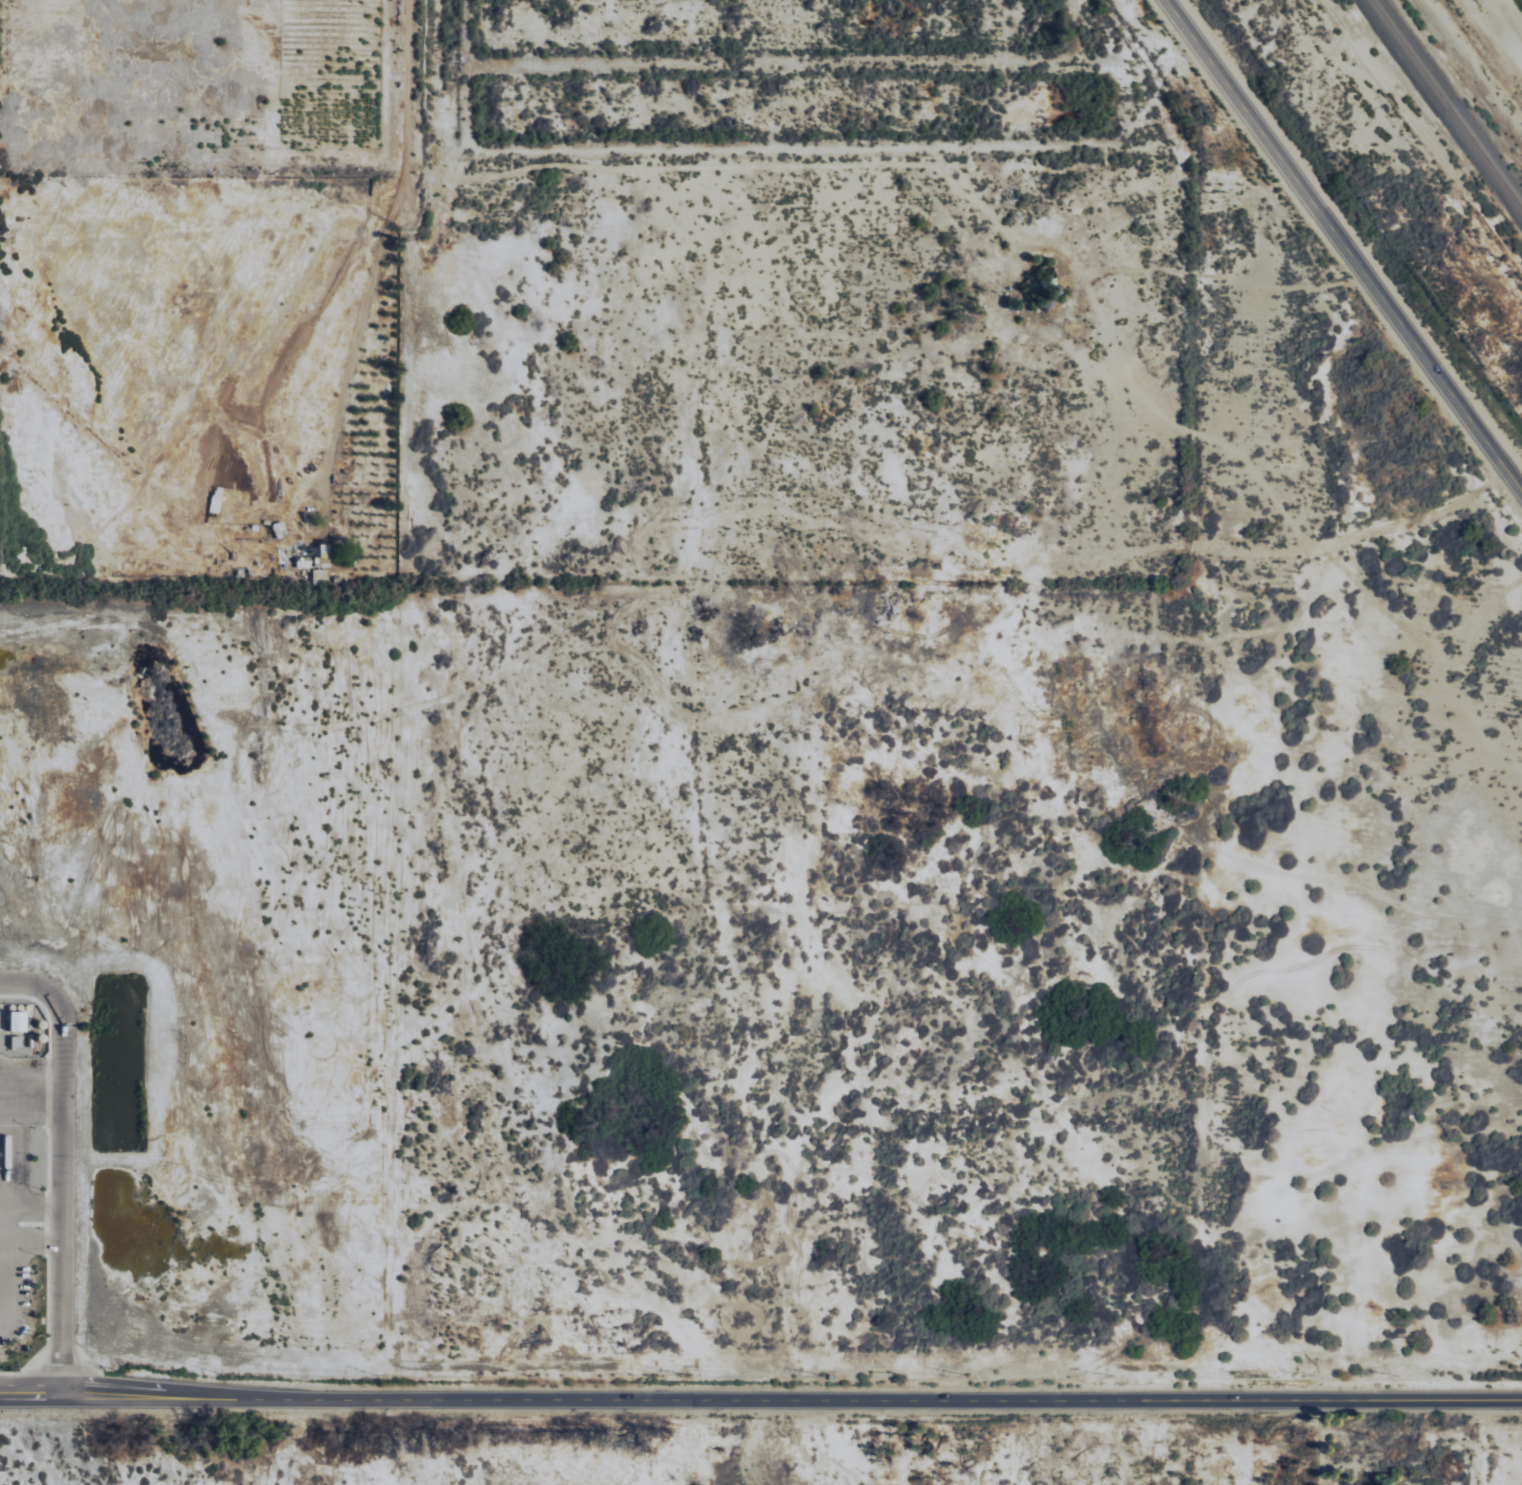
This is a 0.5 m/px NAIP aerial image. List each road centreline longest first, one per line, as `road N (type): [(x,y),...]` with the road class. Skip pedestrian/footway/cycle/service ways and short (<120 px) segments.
road 1 (tertiary): [(0,1396),(1521,1404)]
road 2 (secondary): [(1160,0),(1521,496)]

